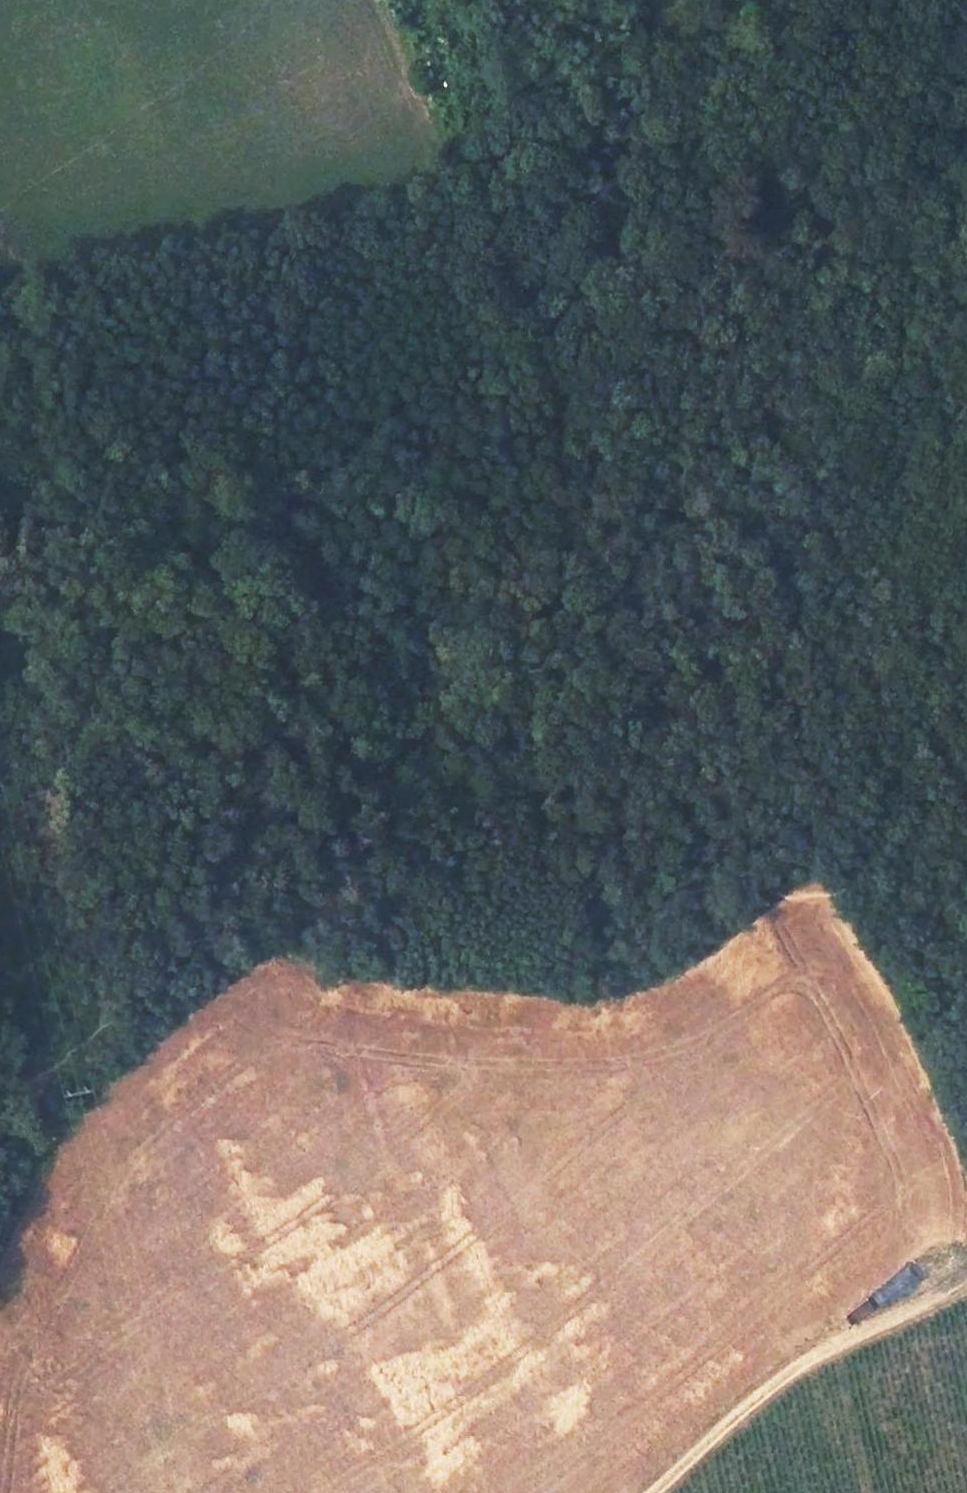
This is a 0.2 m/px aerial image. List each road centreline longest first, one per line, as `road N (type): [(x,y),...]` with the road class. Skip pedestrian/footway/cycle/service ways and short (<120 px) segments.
road 1 (track): [(653,1492),(775,1382),(966,1275)]

